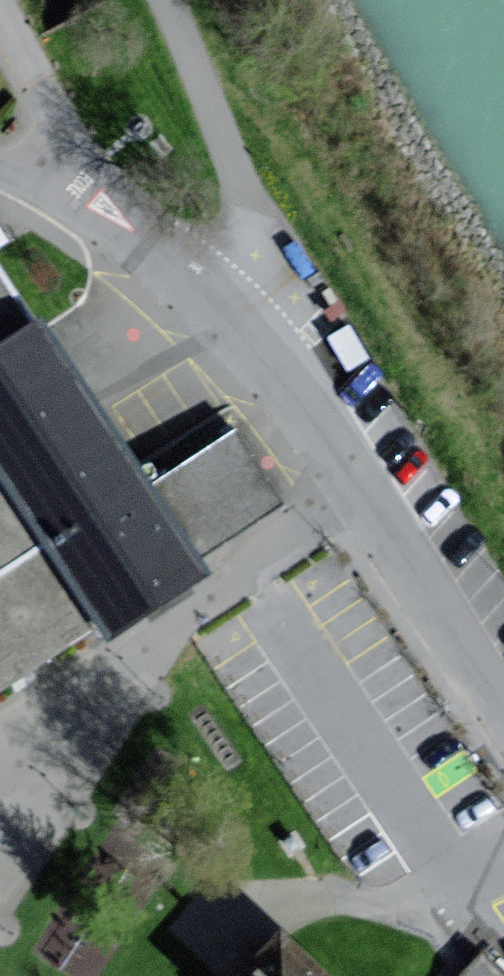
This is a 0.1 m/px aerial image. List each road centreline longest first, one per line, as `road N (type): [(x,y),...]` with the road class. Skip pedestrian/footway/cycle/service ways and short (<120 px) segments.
road 1 (residential): [(373,498),(0,743)]
road 2 (track): [(154,0),(219,130),(246,210),(250,271),(229,311)]
road 3 (residential): [(373,498),(503,712)]
road 4 (residential): [(229,311),(312,406),(373,498)]
road 5 (residential): [(229,311),(147,249),(54,195)]
road 6 (residential): [(0,23),(53,130),(54,195)]

